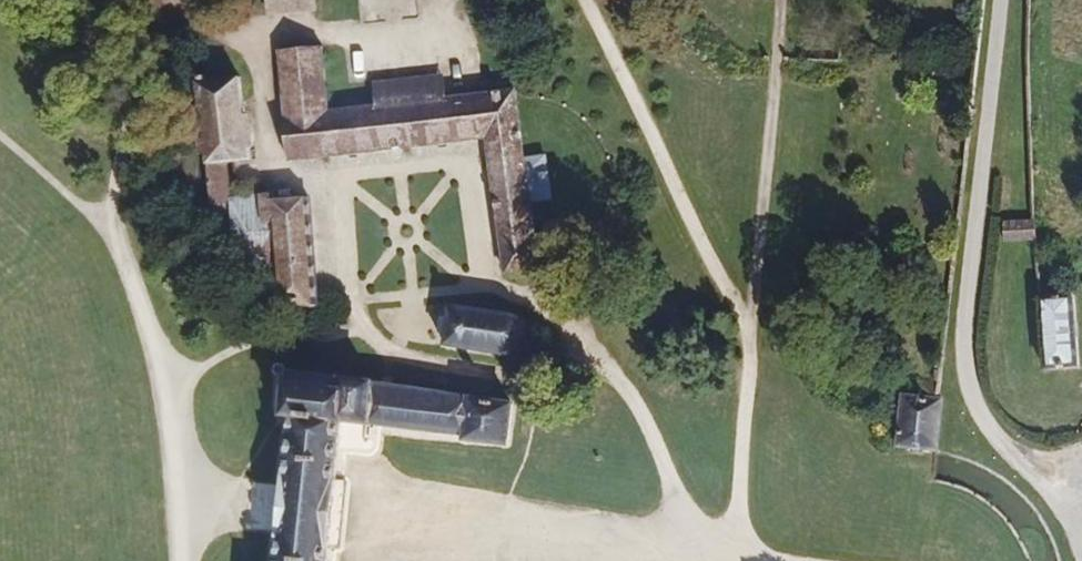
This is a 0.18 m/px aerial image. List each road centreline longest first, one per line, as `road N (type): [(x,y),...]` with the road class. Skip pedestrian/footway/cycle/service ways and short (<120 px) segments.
road 1 (unclassified): [(1072,516),(993,429),(956,351),(998,0)]

